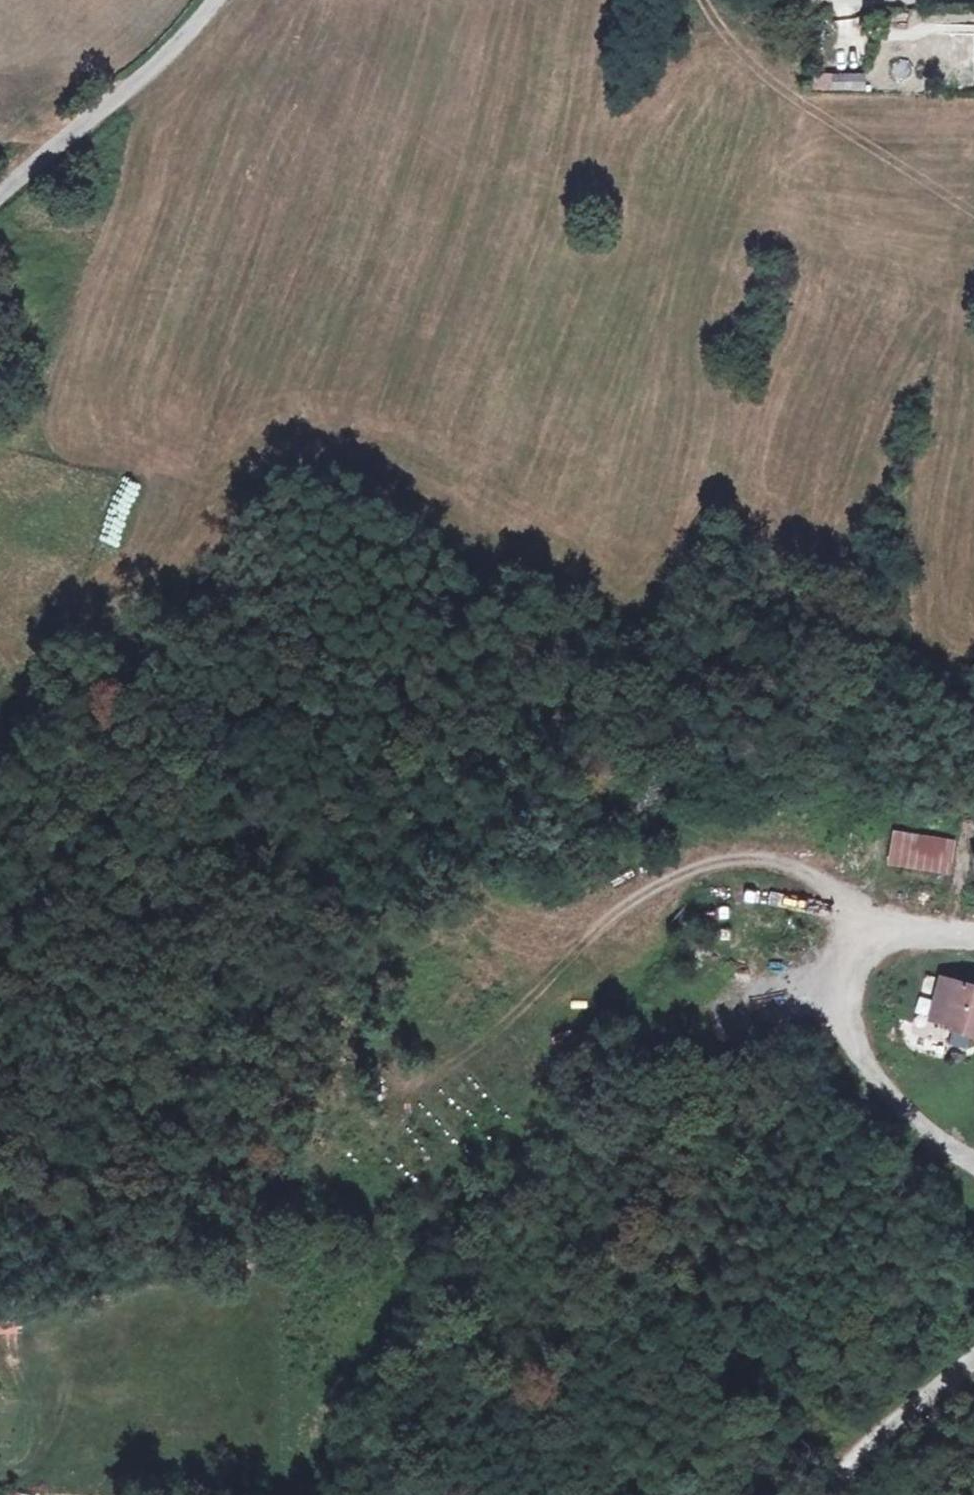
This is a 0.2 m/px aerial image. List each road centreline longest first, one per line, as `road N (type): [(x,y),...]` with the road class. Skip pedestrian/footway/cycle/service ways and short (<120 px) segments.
road 1 (track): [(973,938),(874,946),(833,973),(836,1026),(911,1122),(973,1156)]
road 2 (unclassified): [(0,193),(161,59),(214,0)]
road 3 (unclassified): [(809,1494),(973,1357)]

